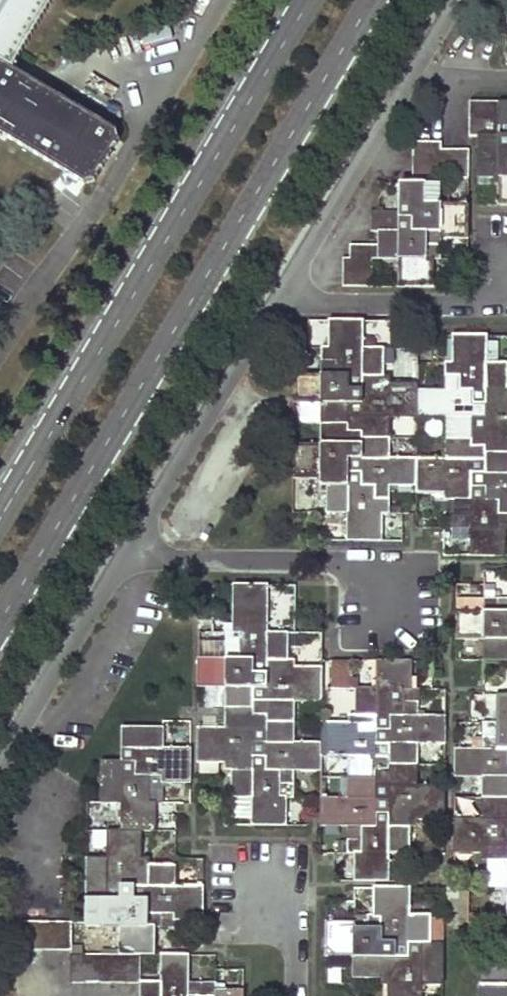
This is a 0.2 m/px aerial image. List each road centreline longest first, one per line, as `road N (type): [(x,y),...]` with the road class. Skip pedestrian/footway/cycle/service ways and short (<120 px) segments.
road 1 (secondary): [(0,621),(373,0)]
road 2 (secondary): [(317,0),(0,514)]
road 3 (residential): [(122,547),(196,561),(394,567),(394,614)]
road 4 (residential): [(122,547),(279,289)]
road 5 (residential): [(0,763),(122,547)]
road 6 (residential): [(279,289),(406,78)]
road 7 (residential): [(279,289),(306,300),(506,298)]

